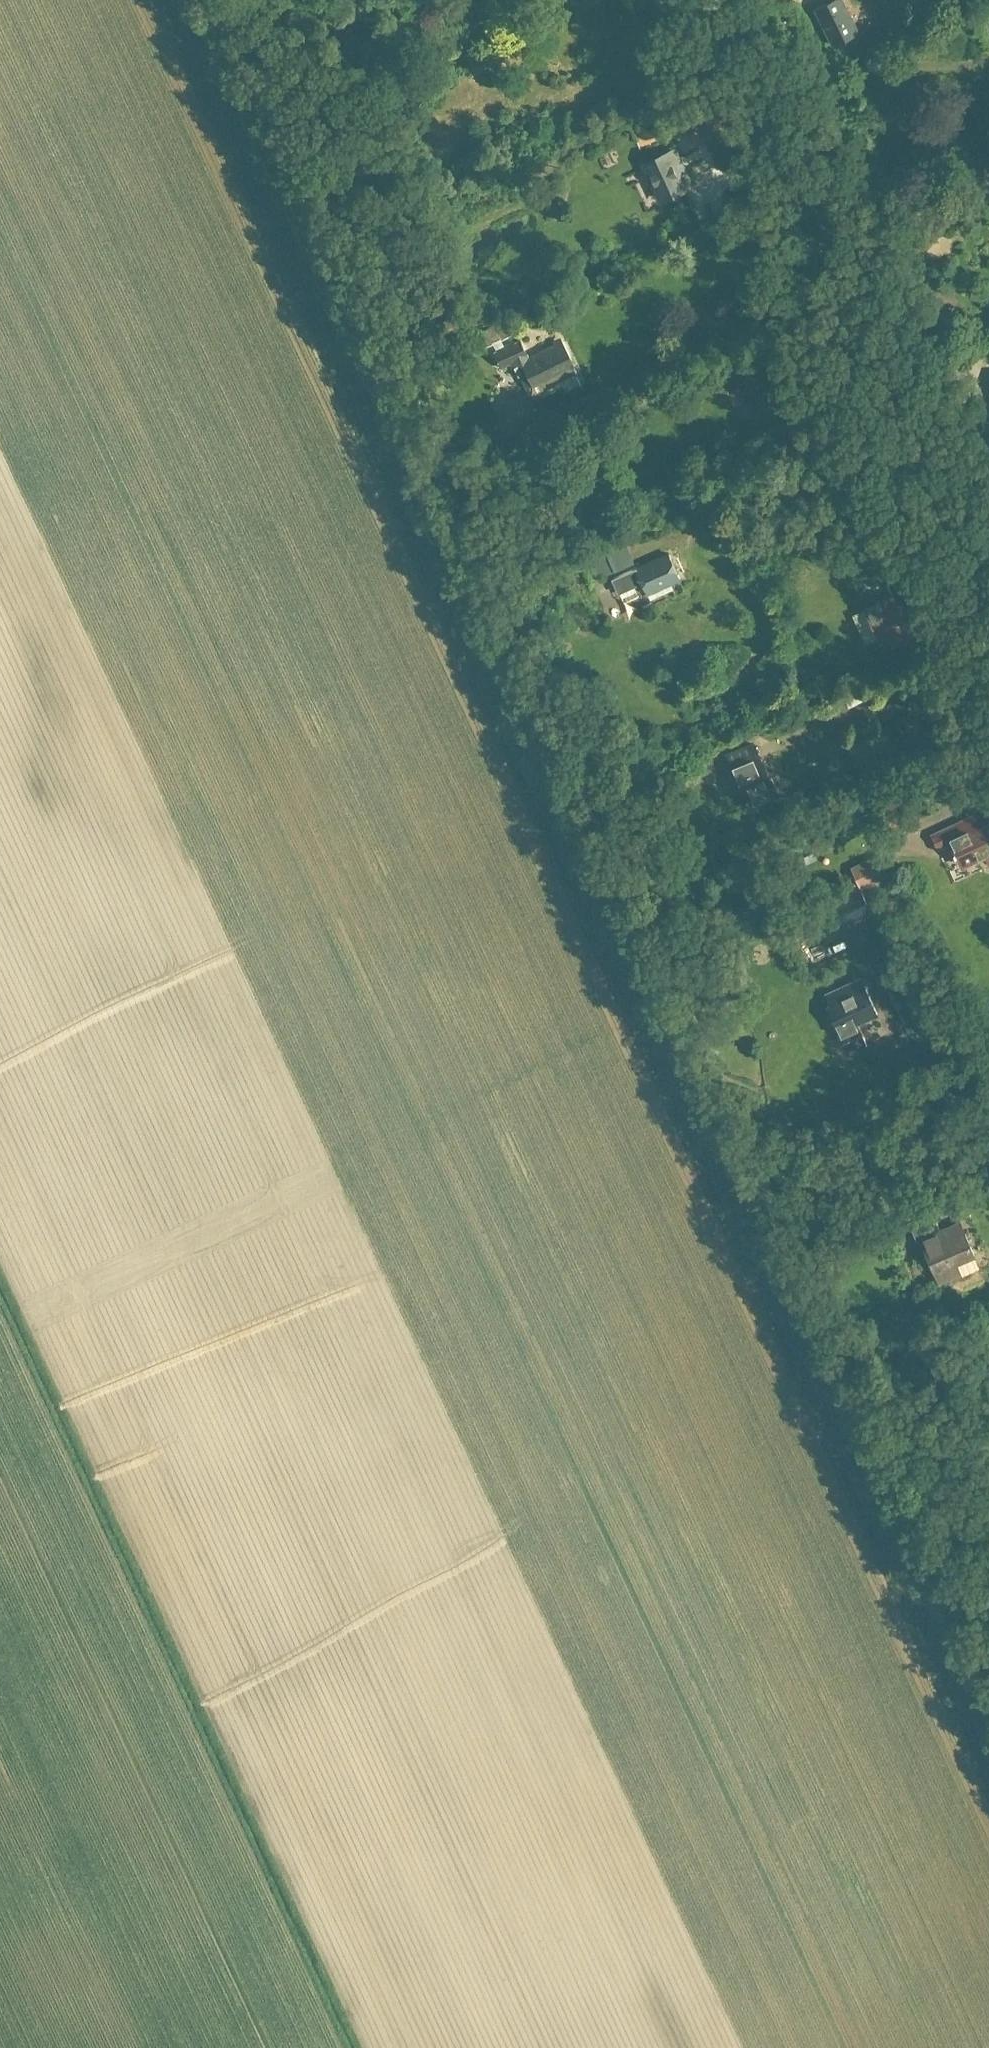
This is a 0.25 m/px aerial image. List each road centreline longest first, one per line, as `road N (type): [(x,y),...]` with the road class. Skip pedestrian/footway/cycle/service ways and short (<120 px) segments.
road 1 (residential): [(988,624),(701,0)]

